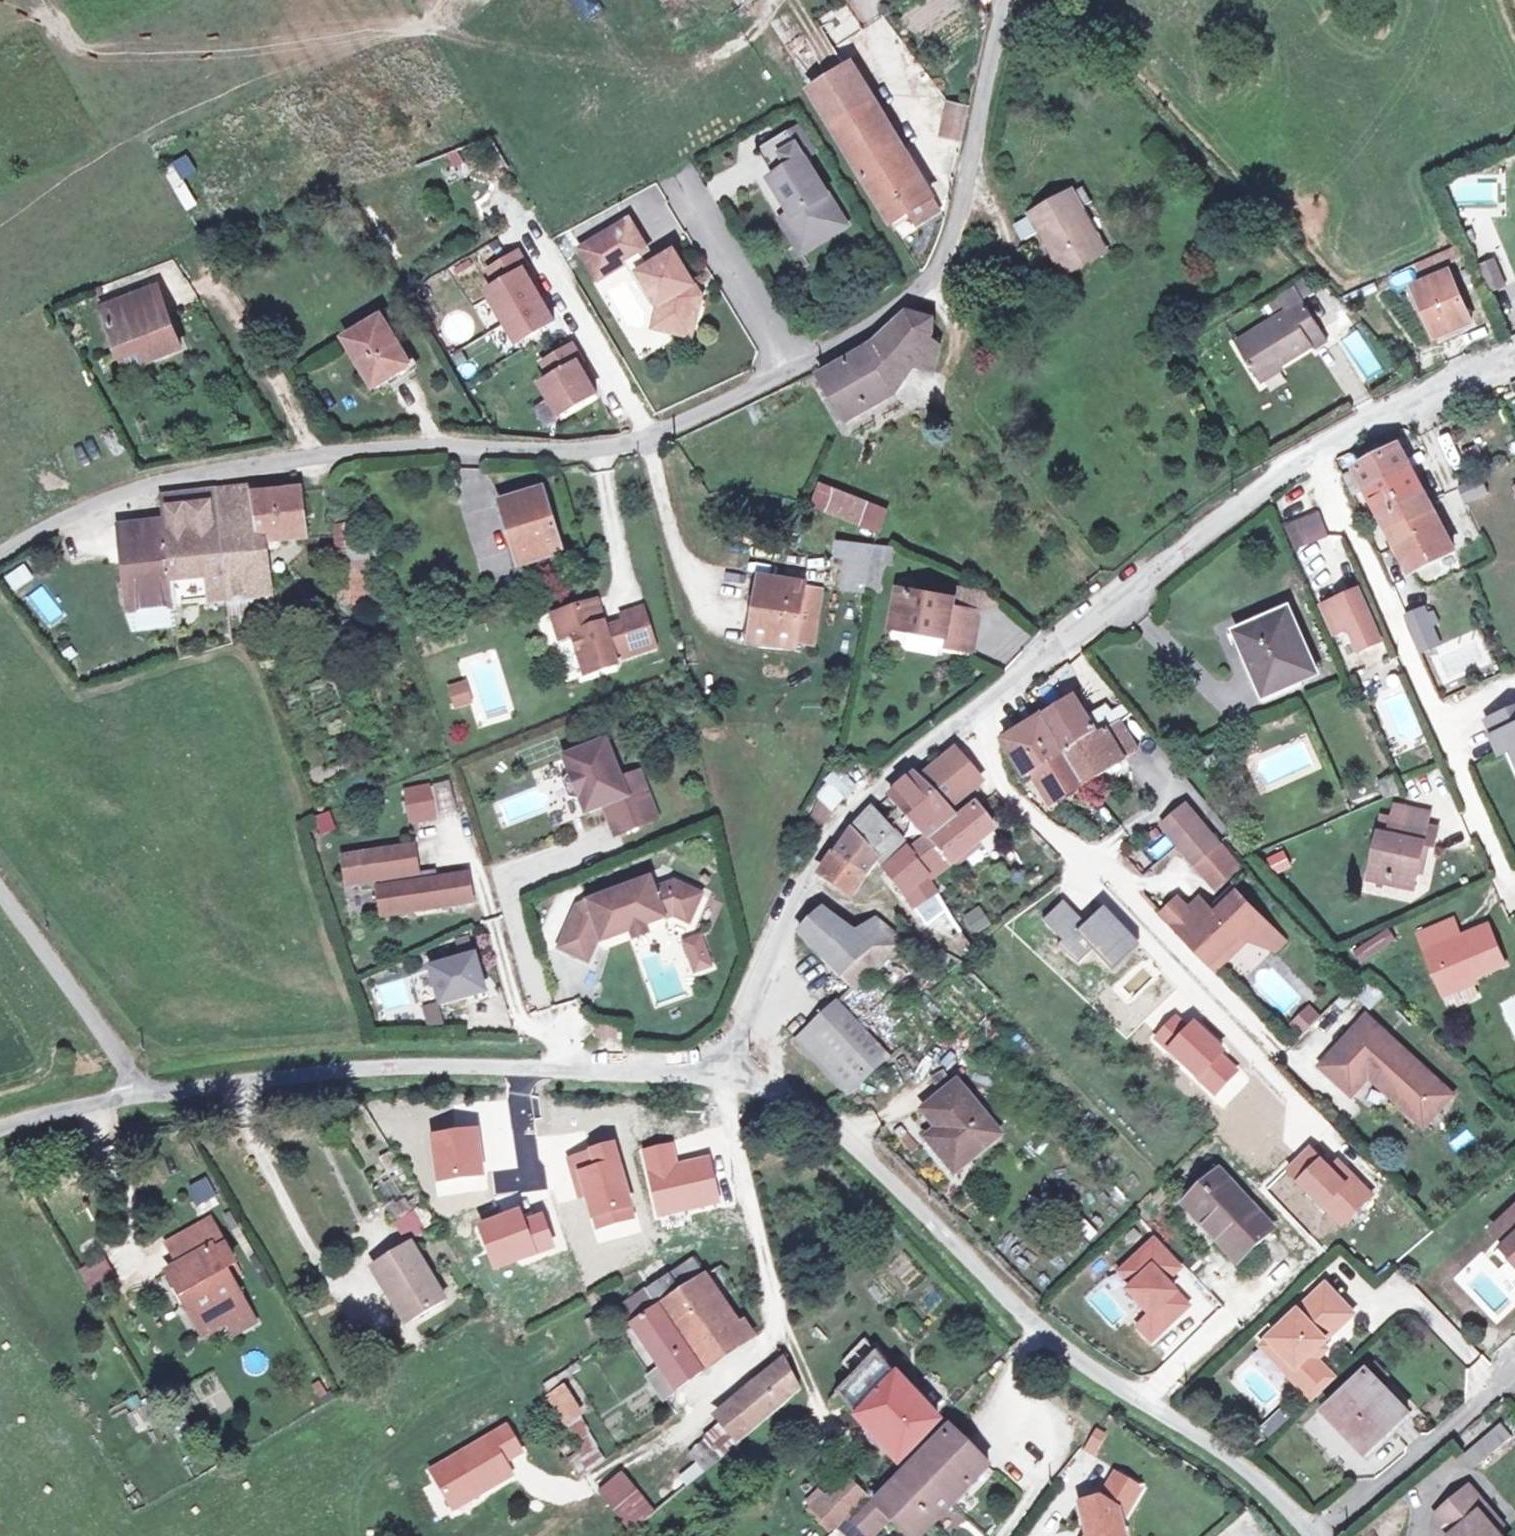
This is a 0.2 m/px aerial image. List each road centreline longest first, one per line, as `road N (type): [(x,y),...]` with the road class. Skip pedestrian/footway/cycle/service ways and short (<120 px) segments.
road 1 (residential): [(0,553),(108,500),(181,477),(658,434),(809,360),(875,322),(932,275),(948,250),(1007,0)]
road 2 (unclassified): [(1307,1534),(1208,1439),(1102,1381),(1034,1331),(949,1234),(829,1121),(712,1072)]
road 3 (residential): [(1514,351),(1246,488),(979,707)]
road 4 (unclassified): [(712,1072),(376,1064),(151,1089)]
road 5 (residential): [(979,707),(1010,791),(1315,1116)]
road 6 (residential): [(979,707),(848,817),(712,1072)]
road 7 (residential): [(1514,1368),(1307,1534)]
road 8 (unclassified): [(151,1089),(0,883)]
road 9 (unclassified): [(151,1089),(0,1132)]

